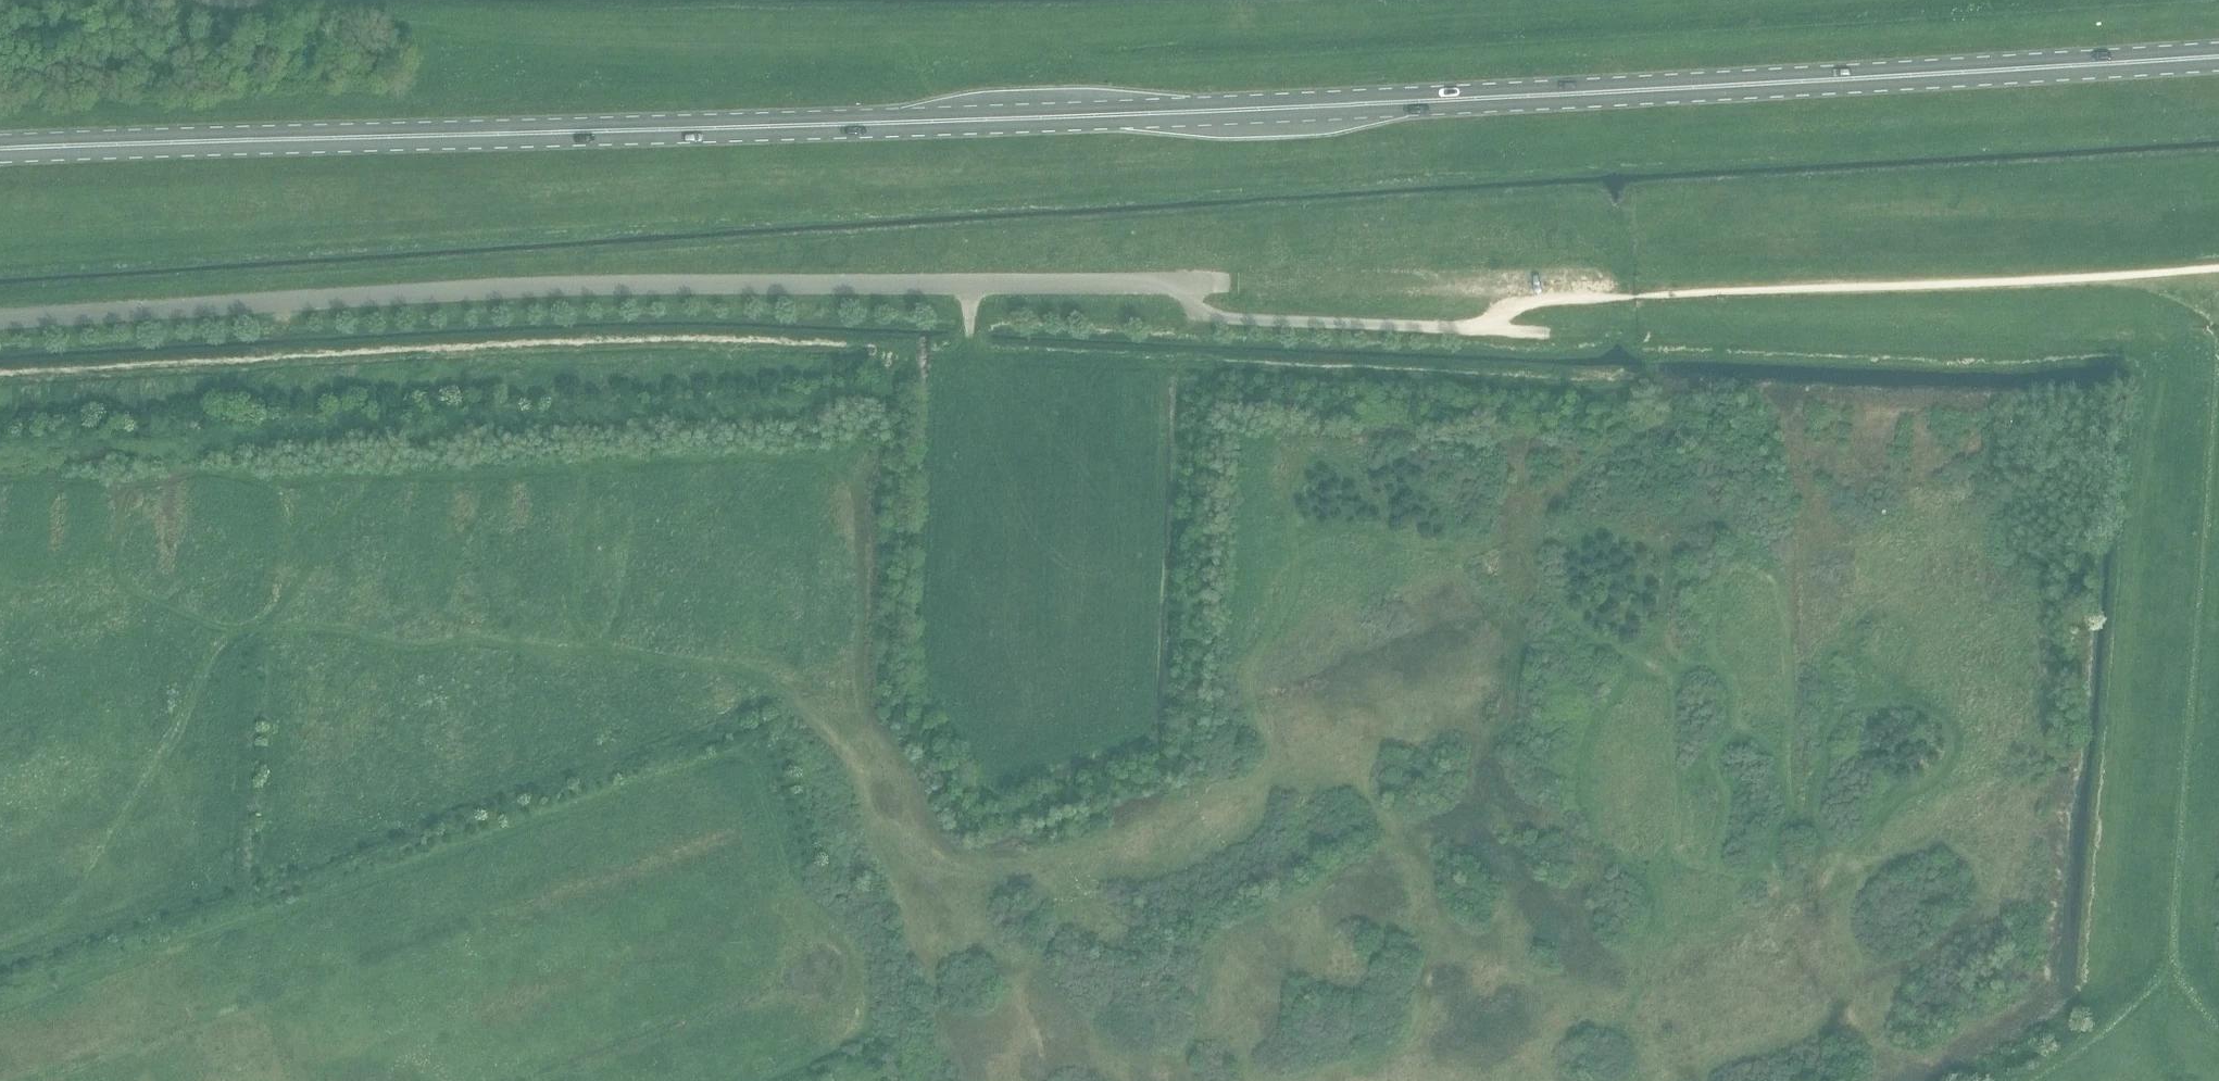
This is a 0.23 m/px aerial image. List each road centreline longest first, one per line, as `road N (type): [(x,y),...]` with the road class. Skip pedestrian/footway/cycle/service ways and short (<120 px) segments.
road 1 (primary): [(0,151),(1272,107),(2218,54)]
road 2 (unclassified): [(0,320),(561,285),(1165,282),(1215,317),(1496,329)]

